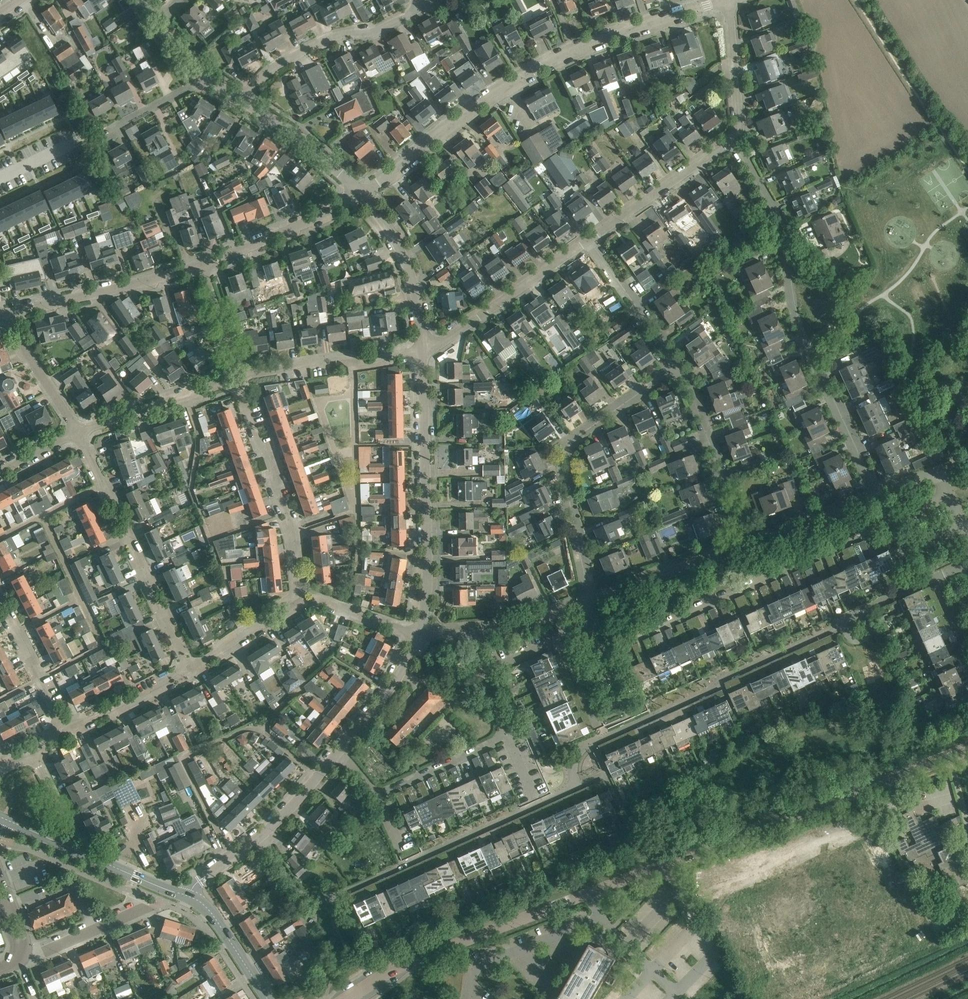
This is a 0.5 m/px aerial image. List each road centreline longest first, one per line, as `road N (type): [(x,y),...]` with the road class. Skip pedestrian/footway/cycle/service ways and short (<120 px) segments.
road 1 (residential): [(935,577),(584,747),(566,794),(336,898),(298,891),(259,838)]
road 2 (unclassified): [(349,998),(466,940),(967,748)]
road 3 (unclassified): [(363,193),(476,105),(539,69),(725,0)]
road 4 (residential): [(590,624),(602,651),(952,499)]
road 5 (residential): [(876,496),(800,335),(777,212),(735,138)]
road 6 (residential): [(378,796),(496,741),(504,720),(488,675),(590,624)]
road 7 (residential): [(592,597),(570,457),(574,439),(677,365)]
road 8 (unclassified): [(420,633),(423,351)]
road 9 (residential): [(189,669),(78,430)]
road 10 (residential): [(296,600),(287,532),(238,390)]
road 11 (residential): [(244,101),(276,67),(316,43),(375,31),(423,8)]
road 12 (secondary): [(187,898),(2,817)]
road 13 (residential): [(423,351),(587,239)]
road 14 (unclassified): [(16,311),(205,263)]
road 15 (residential): [(743,543),(677,365)]
road 16 (residential): [(587,239),(735,138)]
road 17 (unclassified): [(205,263),(363,193)]
road 18 (unclassified): [(423,351),(409,266),(363,193)]
road 19 (unclassified): [(420,633),(502,631),(581,601)]
road 20 (unclassified): [(592,597),(743,543)]
road 21 (residential): [(357,518),(320,409),(326,398),(353,394)]
road 22 (residential): [(677,365),(587,239)]
road 23 (residential): [(78,430),(222,382)]
road 24 (unclassified): [(363,193),(311,143),(244,101)]
road 25 (unclassified): [(342,752),(408,661),(420,633)]
road 26 (unclassified): [(743,543),(876,496)]
road 27 (residential): [(63,730),(0,604)]
road 28 (residential): [(63,730),(189,669)]
road 29 (residential): [(735,138),(732,0)]
road 30 (residential): [(18,958),(145,907)]
road 31 (residential): [(78,430),(22,339),(16,311)]
road 32 (secondary): [(267,998),(212,916),(187,898)]
road 33 (residential): [(420,633),(296,600)]
road 34 (residential): [(189,669),(296,600)]
road 35 (residential): [(357,518),(353,394)]

